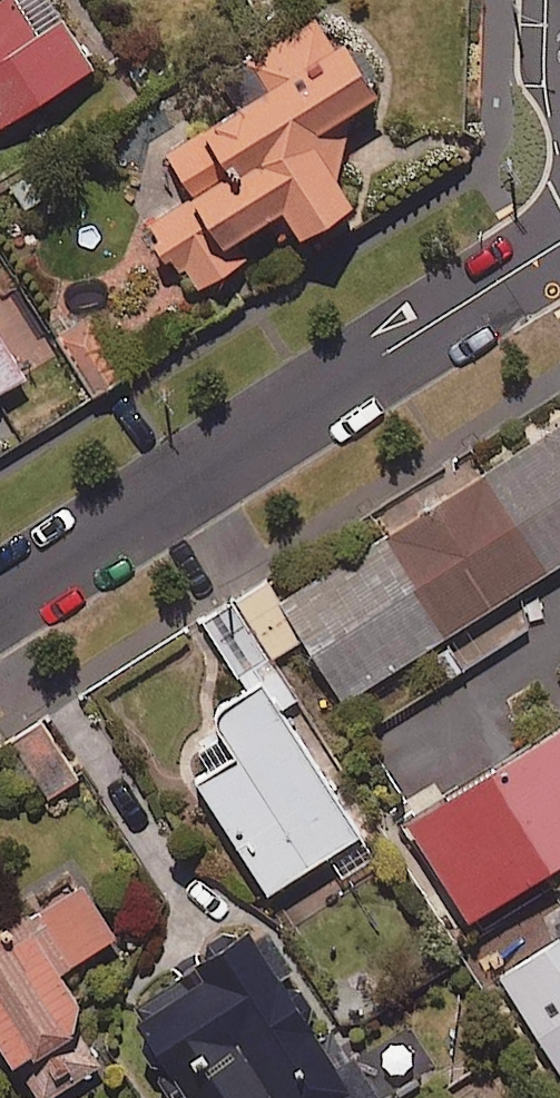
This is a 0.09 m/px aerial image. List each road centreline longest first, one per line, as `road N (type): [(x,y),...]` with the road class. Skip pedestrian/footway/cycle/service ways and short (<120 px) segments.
road 1 (residential): [(559,241),(0,601)]

